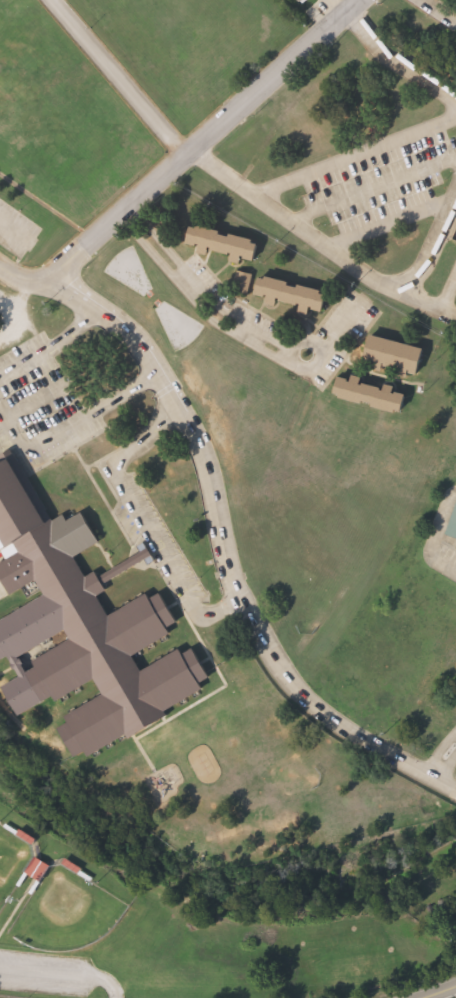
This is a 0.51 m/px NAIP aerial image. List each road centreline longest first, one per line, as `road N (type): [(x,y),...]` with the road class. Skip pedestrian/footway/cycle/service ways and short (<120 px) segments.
road 1 (residential): [(51,273),(110,309),(159,360),(211,462),(239,585),(280,665),(455,785)]
road 2 (residential): [(358,0),(189,139),(51,273),(0,263)]

